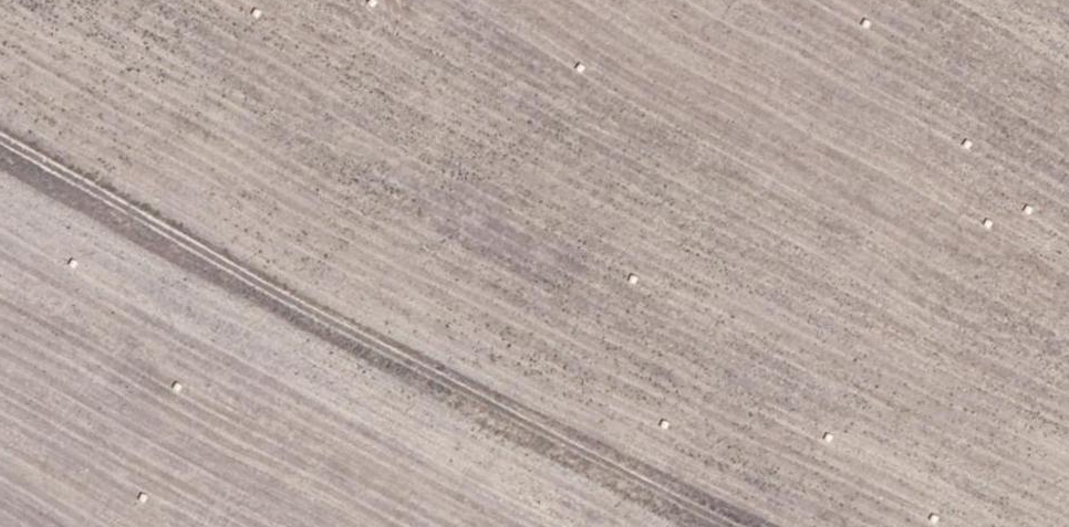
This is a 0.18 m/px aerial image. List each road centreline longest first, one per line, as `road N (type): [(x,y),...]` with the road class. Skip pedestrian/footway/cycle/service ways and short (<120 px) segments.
road 1 (track): [(0,139),(331,321),(743,526)]

